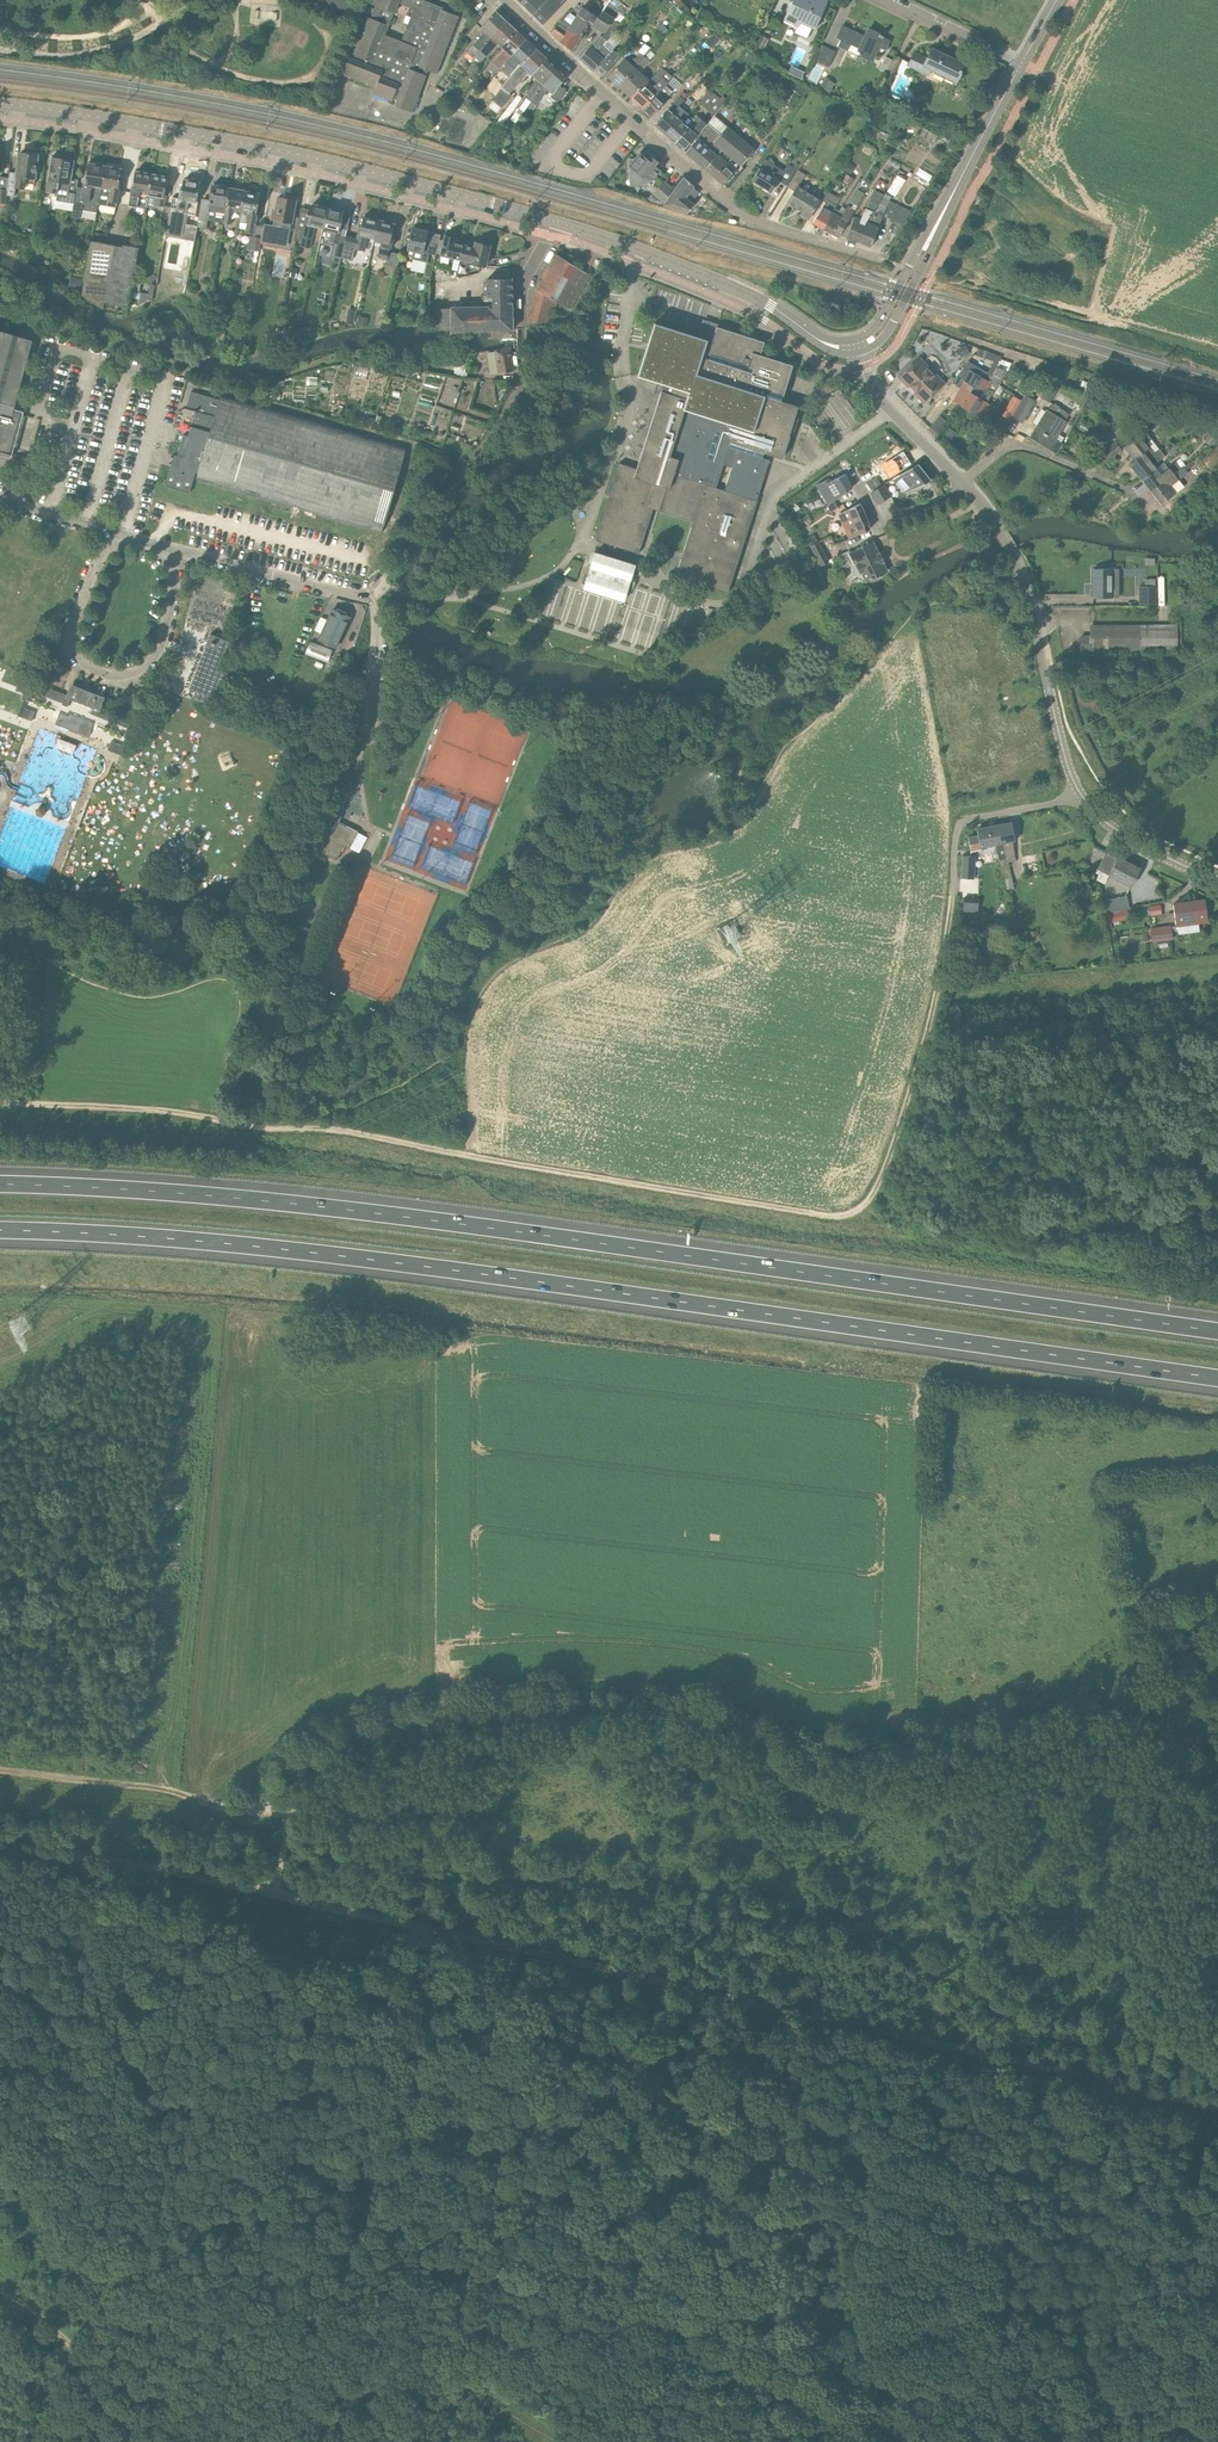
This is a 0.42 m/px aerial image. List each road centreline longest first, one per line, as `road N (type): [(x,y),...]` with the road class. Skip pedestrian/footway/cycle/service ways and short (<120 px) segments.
road 1 (track): [(0,1105),(323,1130),(849,1215),(875,1191),(949,954),(960,830)]
road 2 (motorway): [(1217,1331),(296,1202),(0,1183)]
road 3 (motorway): [(0,1231),(313,1253),(1217,1379)]
road 4 (track): [(1217,1635),(1145,1660),(1031,1738),(866,1782),(822,1778),(748,1710),(699,1692),(548,1682),(398,1698),(359,1724),(292,1813),(273,1896)]
road 5 (tertiary): [(856,346),(827,344),(764,302),(679,265),(499,206),(278,149),(0,104)]
road 6 (unclassified): [(1217,2107),(518,1949)]
road 7 (unclassified): [(1217,882),(1116,830),(1079,794),(1014,556),(981,503),(869,388),(862,368)]
road 8 (unclassified): [(0,1845),(169,1871),(518,1949)]
road 9 (unclassified): [(109,531),(68,640),(81,664),(112,676),(140,671),(157,654),(175,550)]
road 10 (tertiary): [(856,346),(891,316),(1021,63)]
road 11 (track): [(292,1813),(0,1787)]
road 12 (residential): [(645,133),(765,226),(887,261)]
road 13 (track): [(96,2360),(313,2441)]
road 14 (unclassified): [(368,598),(175,550)]
road 15 (residential): [(645,133),(503,0)]
road 16 (residential): [(1021,63),(890,0)]

